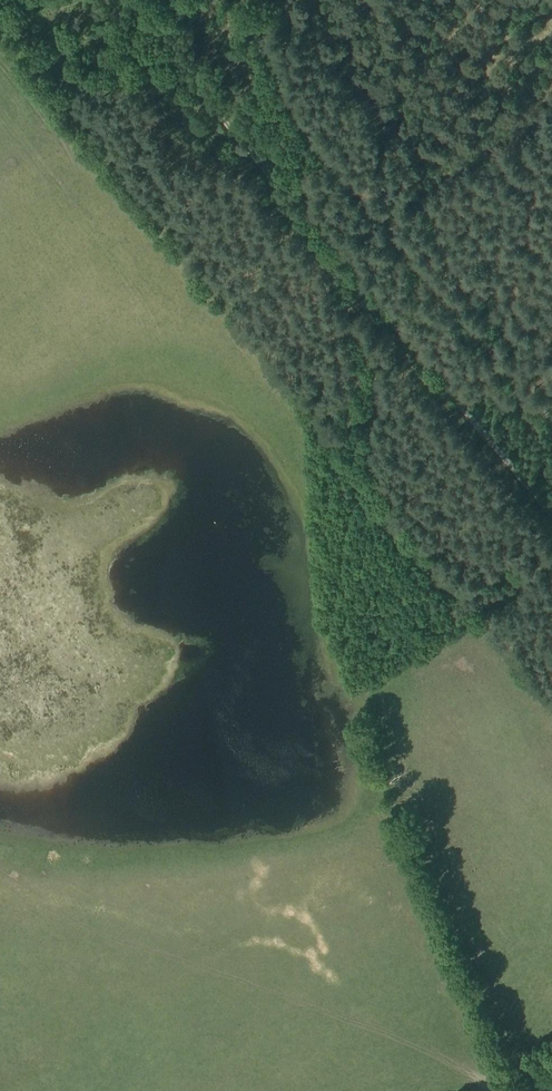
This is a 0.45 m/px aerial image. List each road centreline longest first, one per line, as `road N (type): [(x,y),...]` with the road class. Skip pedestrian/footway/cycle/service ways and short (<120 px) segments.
road 1 (track): [(127,0),(551,516)]

